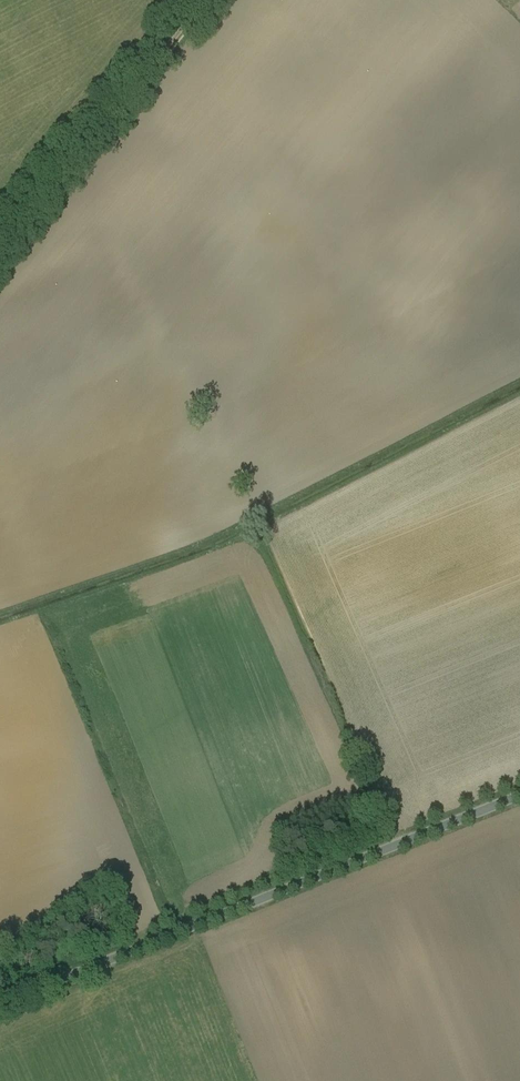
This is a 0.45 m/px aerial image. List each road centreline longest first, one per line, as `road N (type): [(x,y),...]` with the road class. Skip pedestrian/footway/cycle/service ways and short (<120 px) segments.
road 1 (unclassified): [(0,1003),(519,795)]
road 2 (track): [(0,236),(205,0)]

